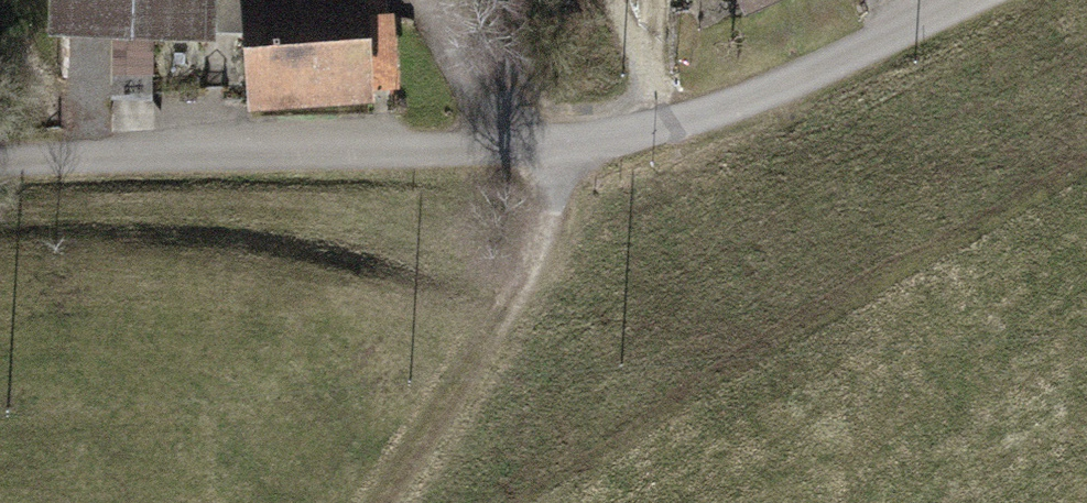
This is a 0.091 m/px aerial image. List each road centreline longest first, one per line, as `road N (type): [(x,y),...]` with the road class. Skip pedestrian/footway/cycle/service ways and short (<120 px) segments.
road 1 (unclassified): [(0,163),(579,144),(763,94),(970,0)]
road 2 (track): [(579,144),(529,280),(387,502)]

